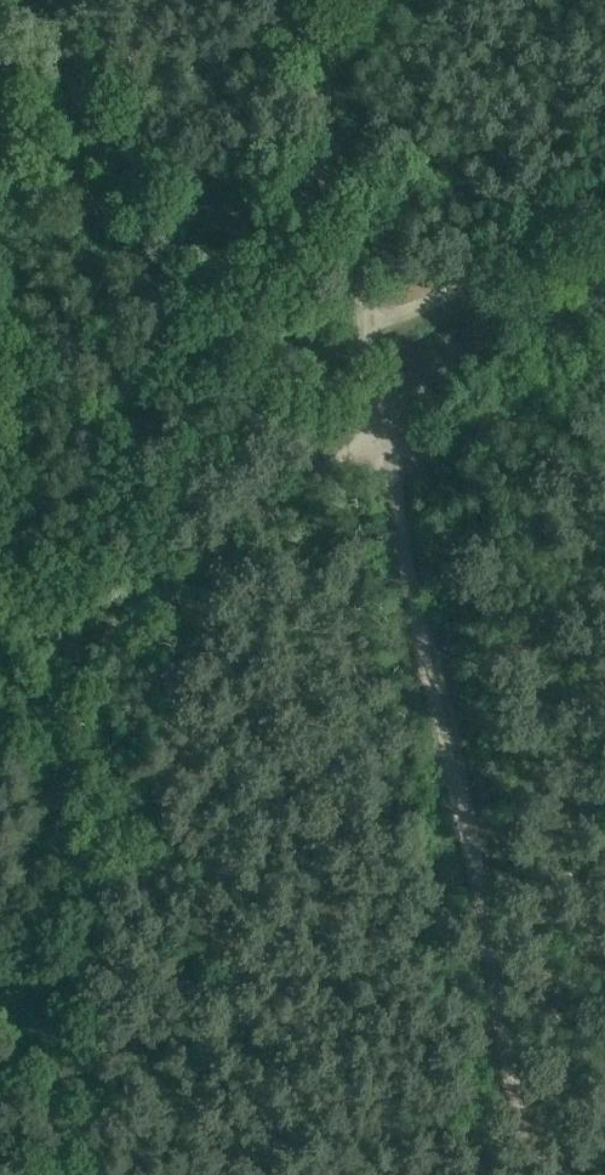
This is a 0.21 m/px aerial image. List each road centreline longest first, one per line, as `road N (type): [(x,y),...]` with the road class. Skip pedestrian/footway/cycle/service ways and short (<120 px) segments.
road 1 (track): [(371,410),(448,740),(529,1174)]
road 2 (unclassified): [(371,410),(287,499),(96,658),(0,945)]
road 3 (track): [(305,0),(363,323)]
road 4 (track): [(604,206),(438,302),(381,319)]

